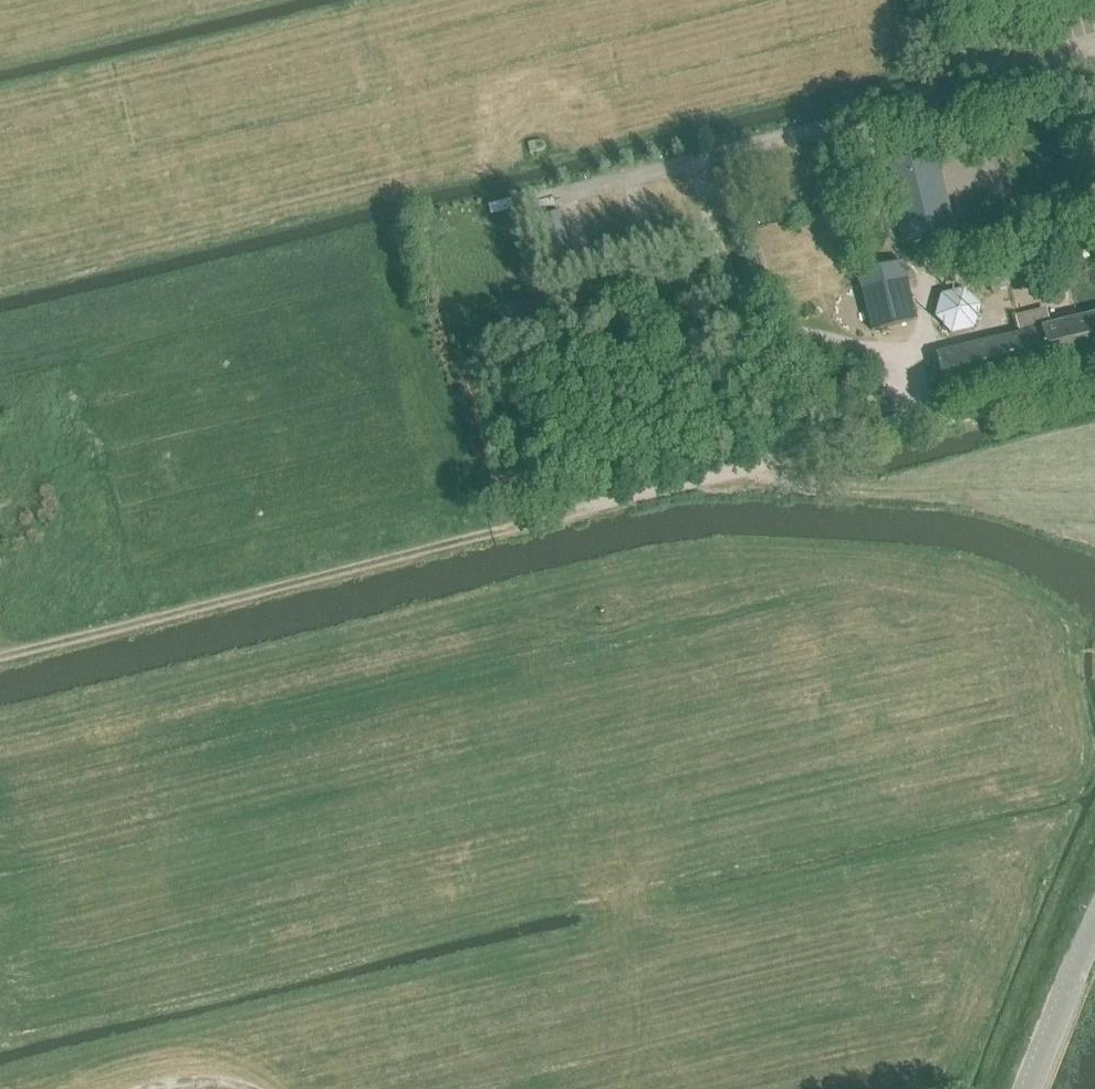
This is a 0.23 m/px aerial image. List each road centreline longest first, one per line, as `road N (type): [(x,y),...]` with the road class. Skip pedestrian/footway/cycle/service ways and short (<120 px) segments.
road 1 (track): [(0,663),(1094,386)]
road 2 (secondary): [(1031,1088),(1094,927)]

